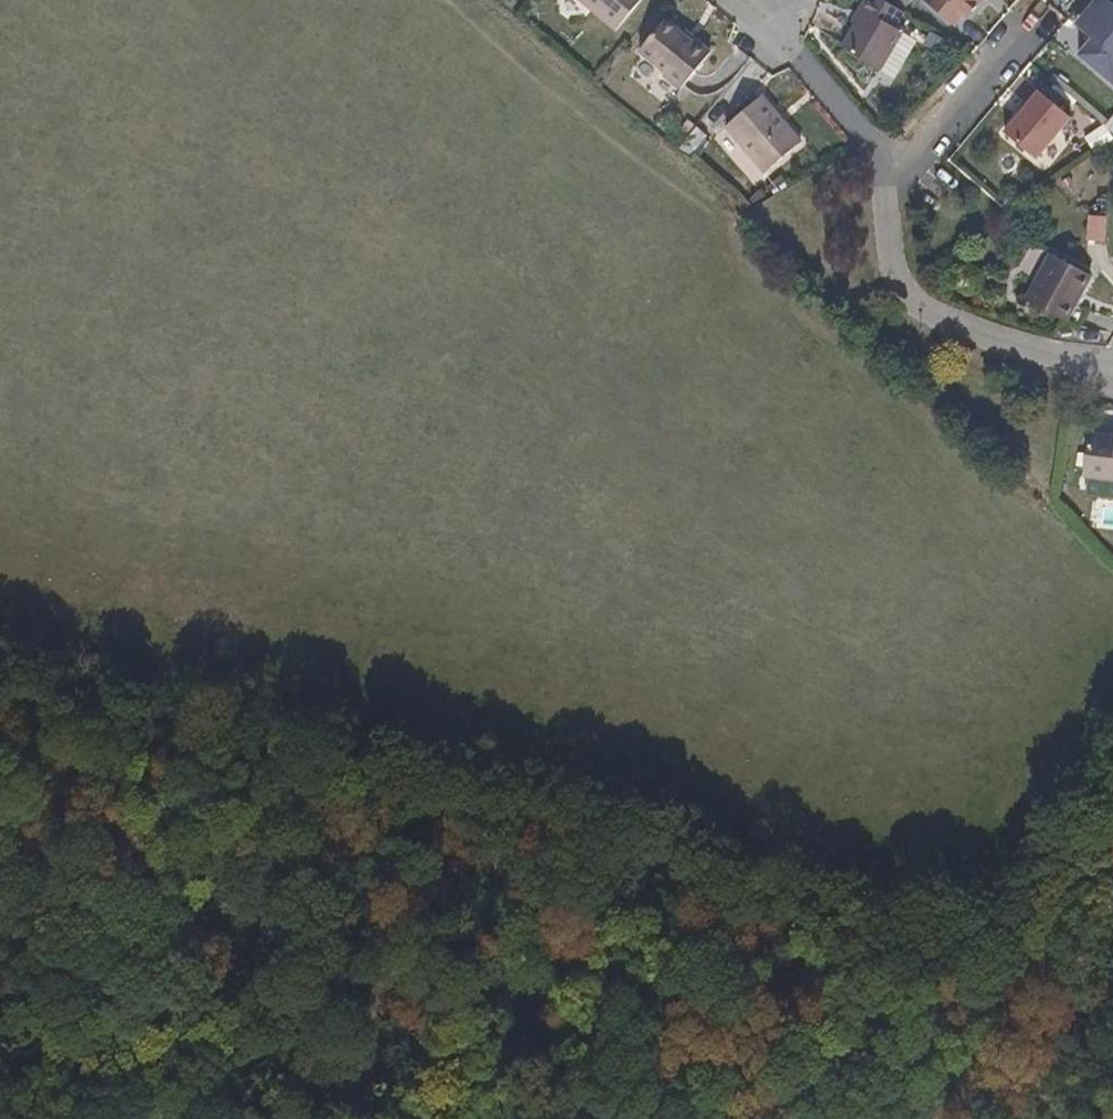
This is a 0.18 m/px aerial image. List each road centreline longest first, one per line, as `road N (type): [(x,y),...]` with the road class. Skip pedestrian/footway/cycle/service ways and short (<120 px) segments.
road 1 (residential): [(1112,378),(1055,378),(905,286),(909,183),(737,0)]

